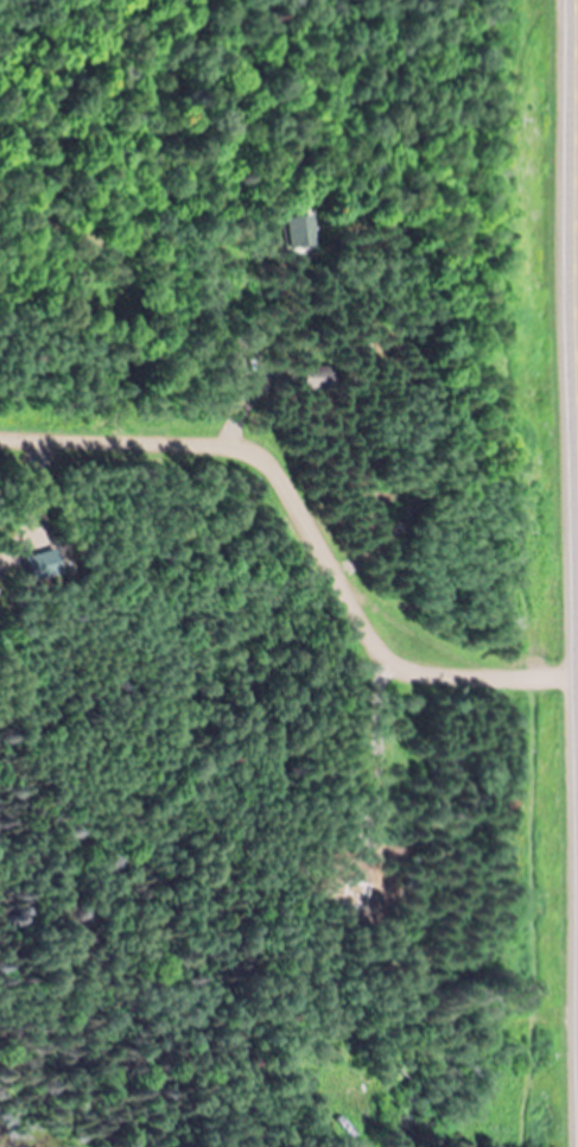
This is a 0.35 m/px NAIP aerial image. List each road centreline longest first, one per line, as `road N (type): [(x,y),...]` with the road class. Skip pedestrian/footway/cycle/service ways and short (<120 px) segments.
road 1 (residential): [(577,680),(415,673),(388,660),(281,479),(255,456),(226,444),(0,438)]

